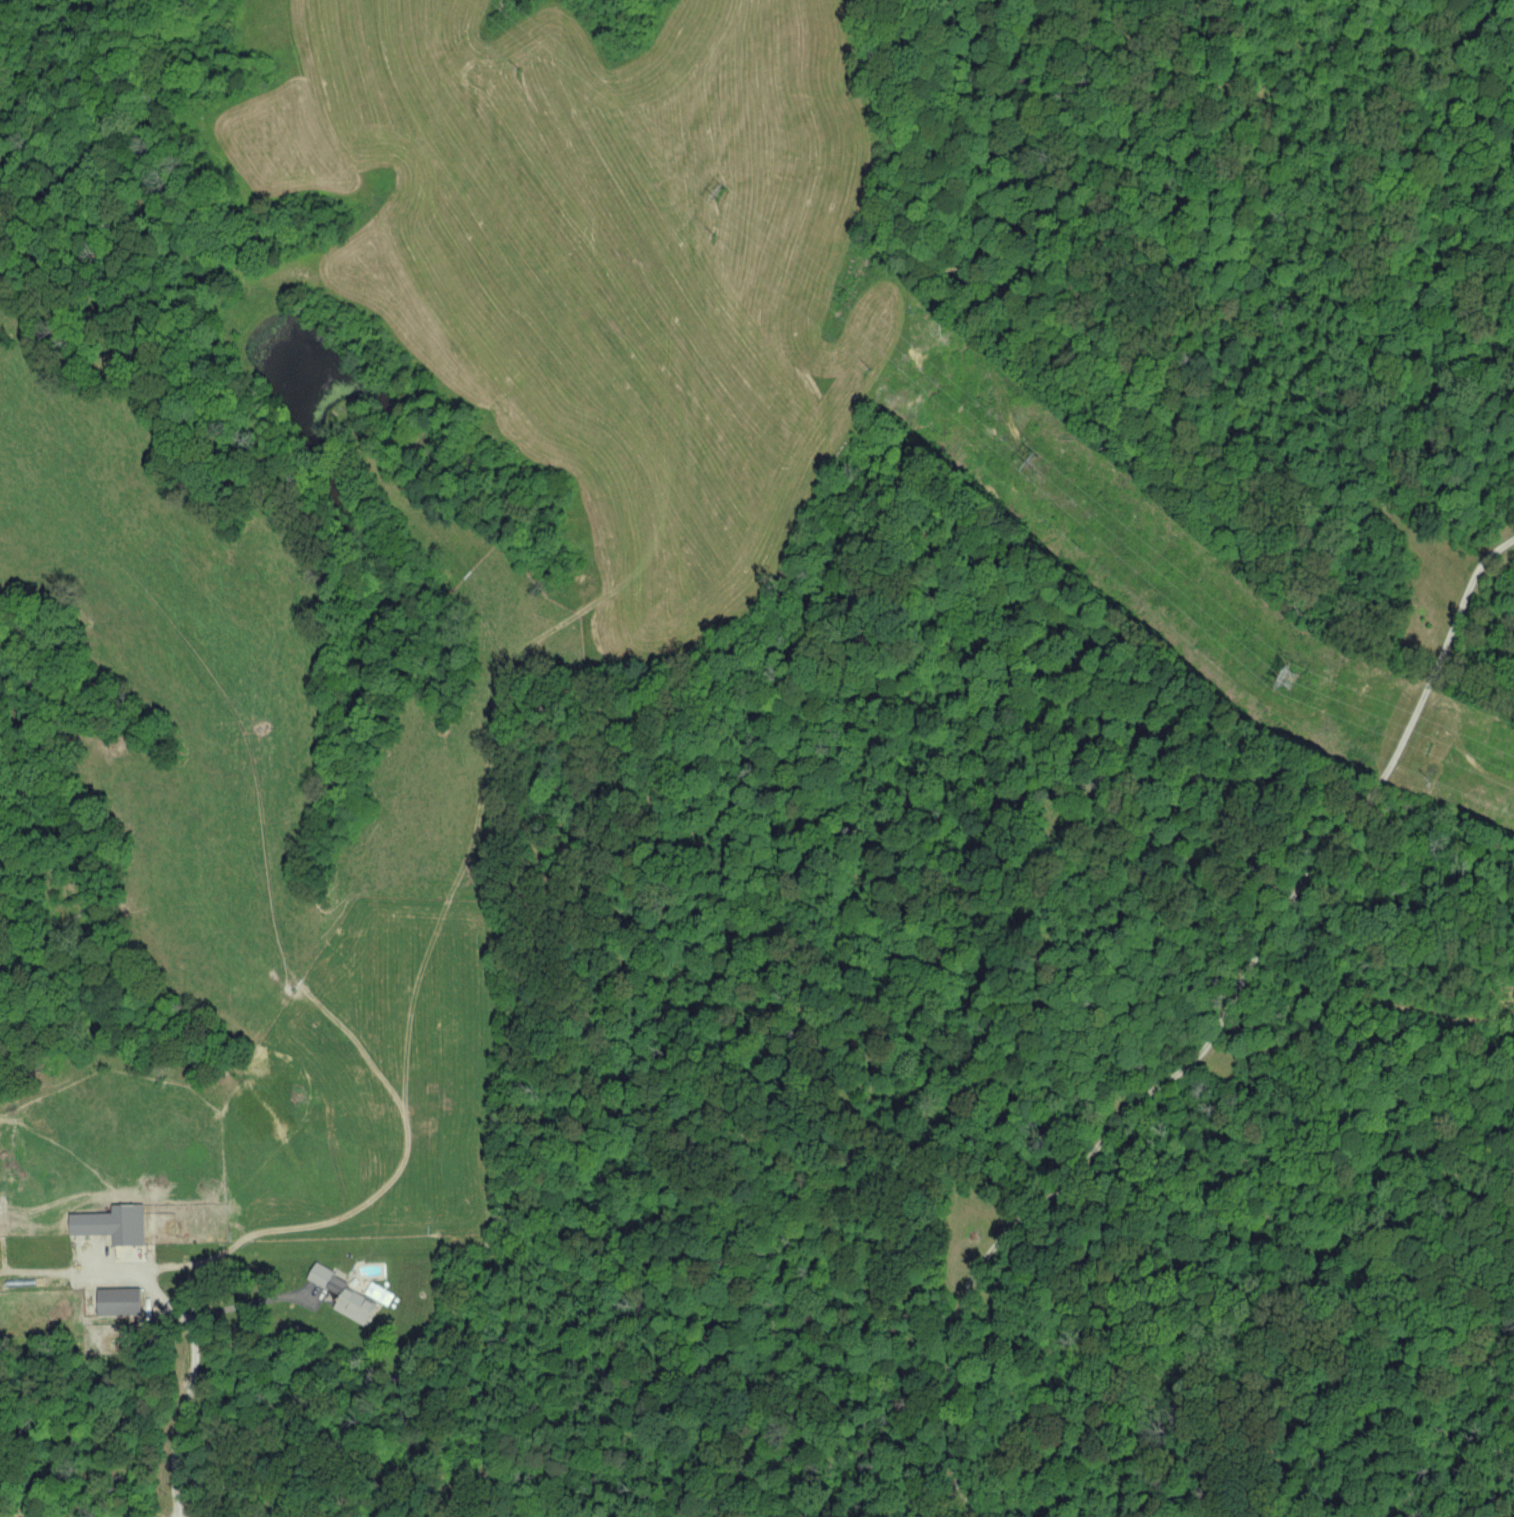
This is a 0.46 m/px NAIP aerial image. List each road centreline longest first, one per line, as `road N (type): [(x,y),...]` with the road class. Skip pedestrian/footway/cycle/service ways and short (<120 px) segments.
road 1 (residential): [(965,1516),(947,1399),(965,1289),(1150,1089),(1204,1046),(1283,911),(1392,771),(1481,573),(1513,541)]

